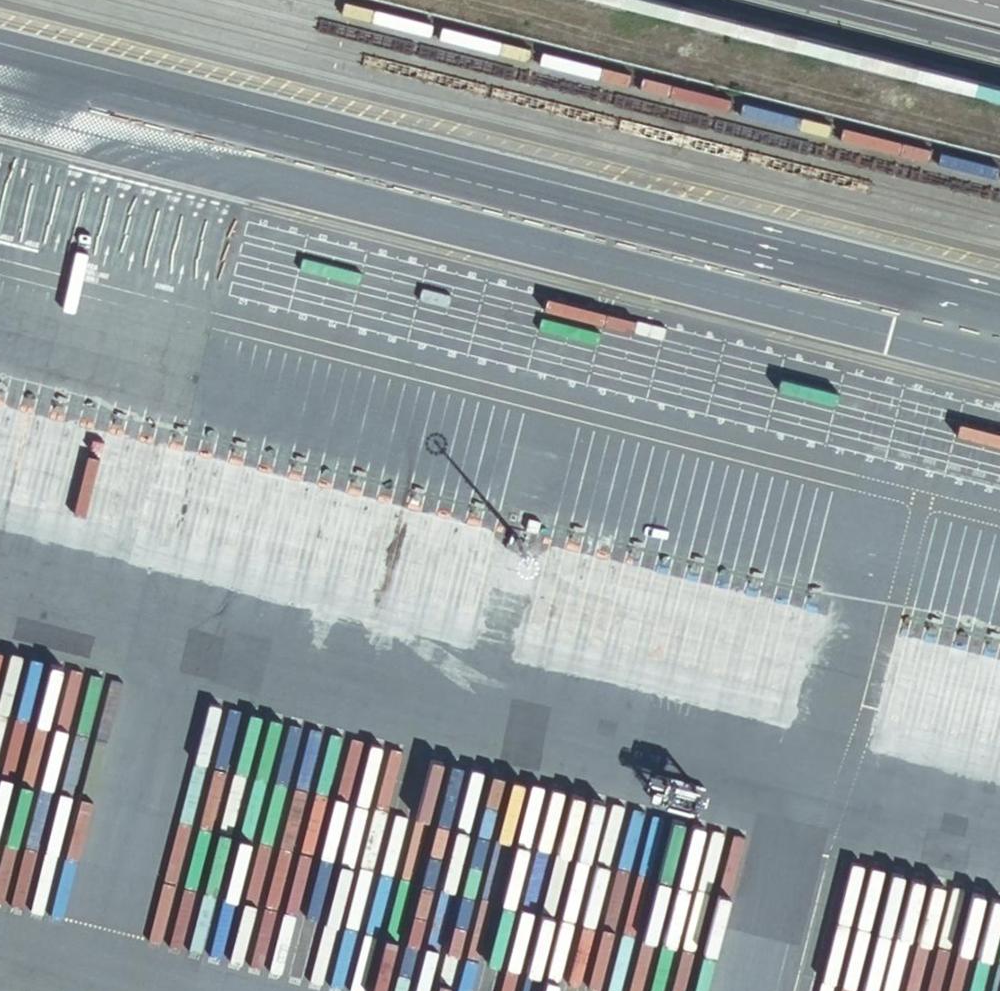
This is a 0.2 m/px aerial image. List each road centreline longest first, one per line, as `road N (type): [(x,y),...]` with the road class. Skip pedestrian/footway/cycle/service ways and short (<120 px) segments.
road 1 (unclassified): [(823,0),(999,45)]

